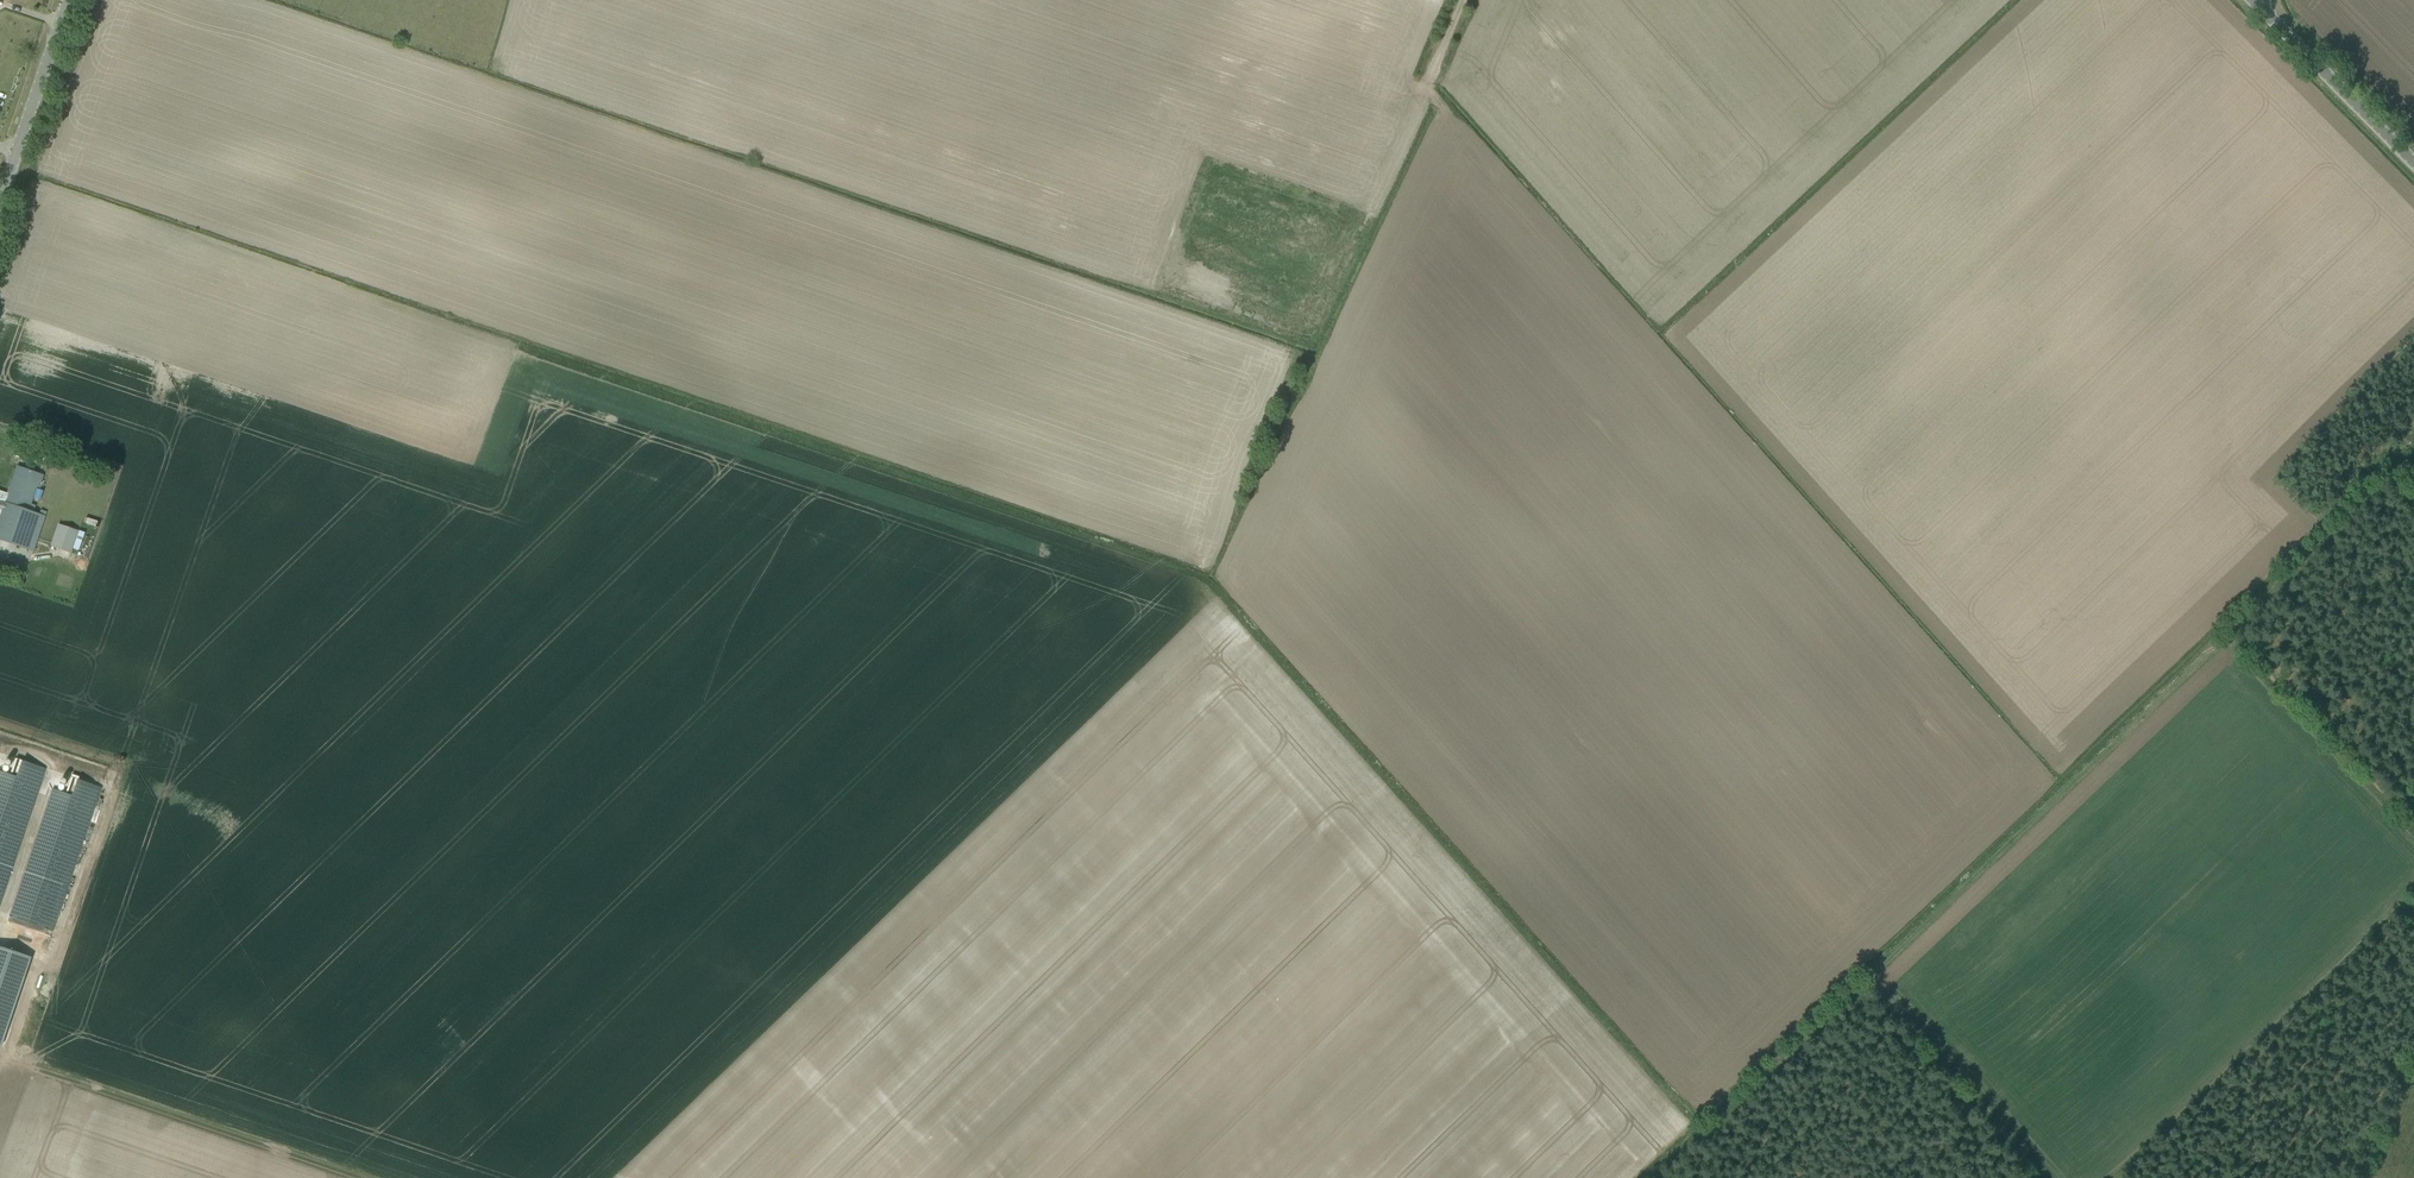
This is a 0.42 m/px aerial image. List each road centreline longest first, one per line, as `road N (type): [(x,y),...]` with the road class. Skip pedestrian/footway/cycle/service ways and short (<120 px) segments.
road 1 (unclassified): [(2413,165),(2253,1)]
road 2 (unclassified): [(0,196),(66,0)]

